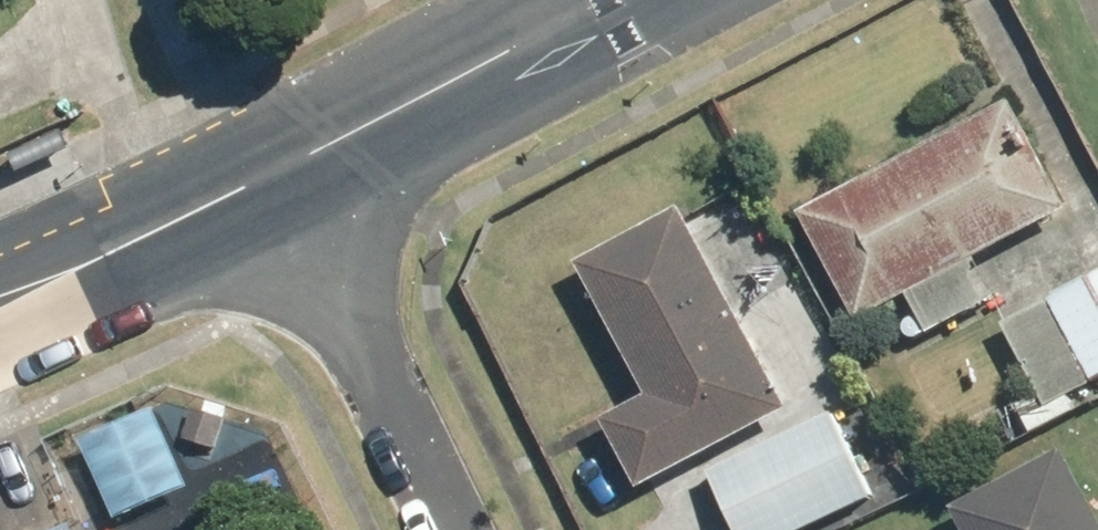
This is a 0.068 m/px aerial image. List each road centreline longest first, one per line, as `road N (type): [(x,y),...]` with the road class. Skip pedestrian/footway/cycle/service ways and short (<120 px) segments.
road 1 (residential): [(461,529),(269,183)]
road 2 (tertiary): [(606,0),(269,183)]
road 3 (tertiary): [(269,183),(0,299)]

